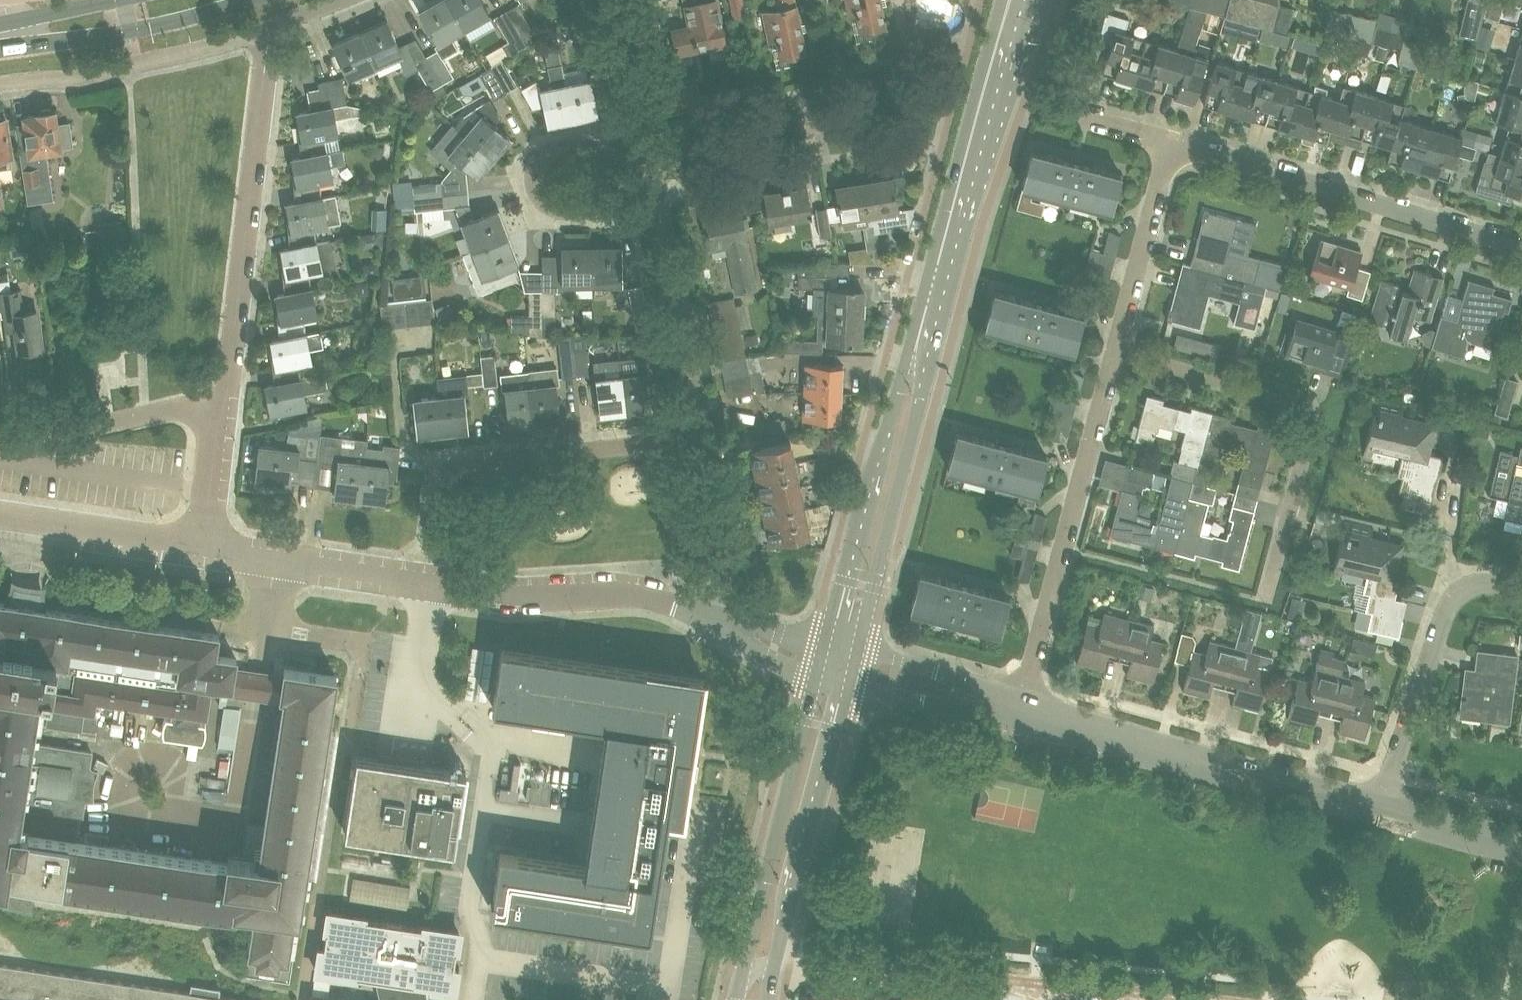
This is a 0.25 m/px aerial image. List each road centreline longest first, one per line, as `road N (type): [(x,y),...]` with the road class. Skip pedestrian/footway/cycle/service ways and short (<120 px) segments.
road 1 (primary): [(832,666),(1008,0)]
road 2 (residential): [(710,614),(634,595),(510,598),(207,551)]
road 3 (residential): [(1266,600),(1309,410),(1116,352)]
road 4 (residential): [(219,413),(264,53),(258,32)]
road 5 (residential): [(1018,714),(1116,352)]
road 6 (unclassified): [(1379,809),(1018,714)]
road 7 (residential): [(1521,247),(1171,141)]
road 8 (residential): [(431,553),(440,481),(450,467),(703,435)]
road 9 (primary): [(758,967),(832,666)]
road 10 (residential): [(1379,809),(1451,601),(1469,586),(1521,588)]
road 11 (residential): [(1050,990),(758,967)]
road 12 (residential): [(660,198),(561,210),(536,193),(534,166),(552,150),(649,146)]
road 13 (residential): [(653,159),(915,104)]
road 14 (residential): [(0,85),(99,75),(258,32)]
road 15 (primary): [(0,46),(129,32),(247,0)]
road 16 (residential): [(703,435),(660,198)]
road 17 (residential): [(0,419),(111,425),(185,410),(219,413)]
road 18 (residential): [(1116,352),(1171,141)]
road 19 (residential): [(207,551),(0,520)]
road 20 (unclassified): [(1018,714),(832,666)]
road 21 (residential): [(710,614),(727,555),(703,435)]
road 22 (residential): [(649,146),(616,0)]
road 23 (unclassified): [(1521,847),(1379,809)]
road 24 (residential): [(207,551),(219,413)]
road 25 (residential): [(832,666),(710,614)]

